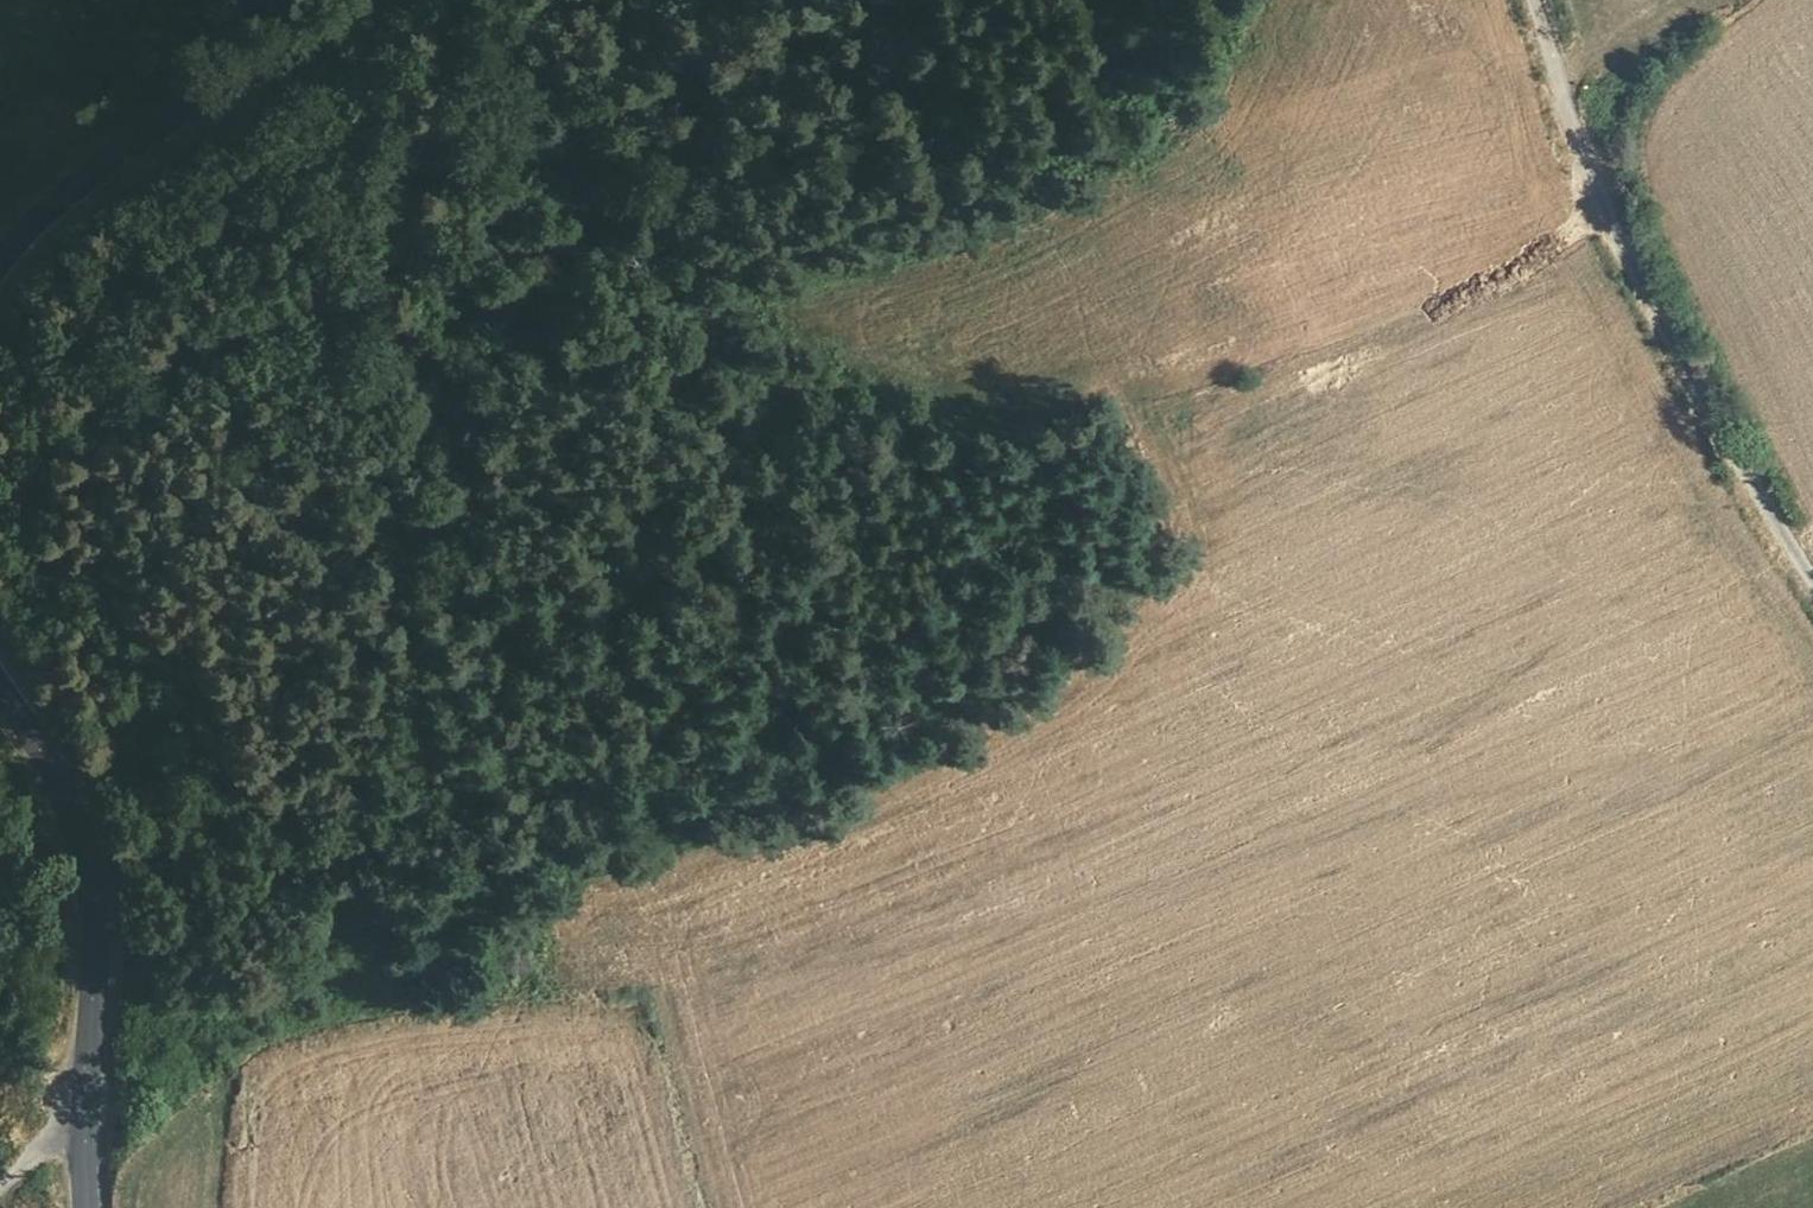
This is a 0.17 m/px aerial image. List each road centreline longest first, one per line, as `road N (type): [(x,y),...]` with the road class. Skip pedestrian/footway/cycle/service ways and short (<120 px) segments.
road 1 (track): [(1534,0),(1615,232),(1812,582)]
road 2 (tertiary): [(0,690),(73,811),(93,938),(83,1100),(89,1207)]
road 3 (tertiary): [(363,0),(291,59),(122,168),(0,274)]

